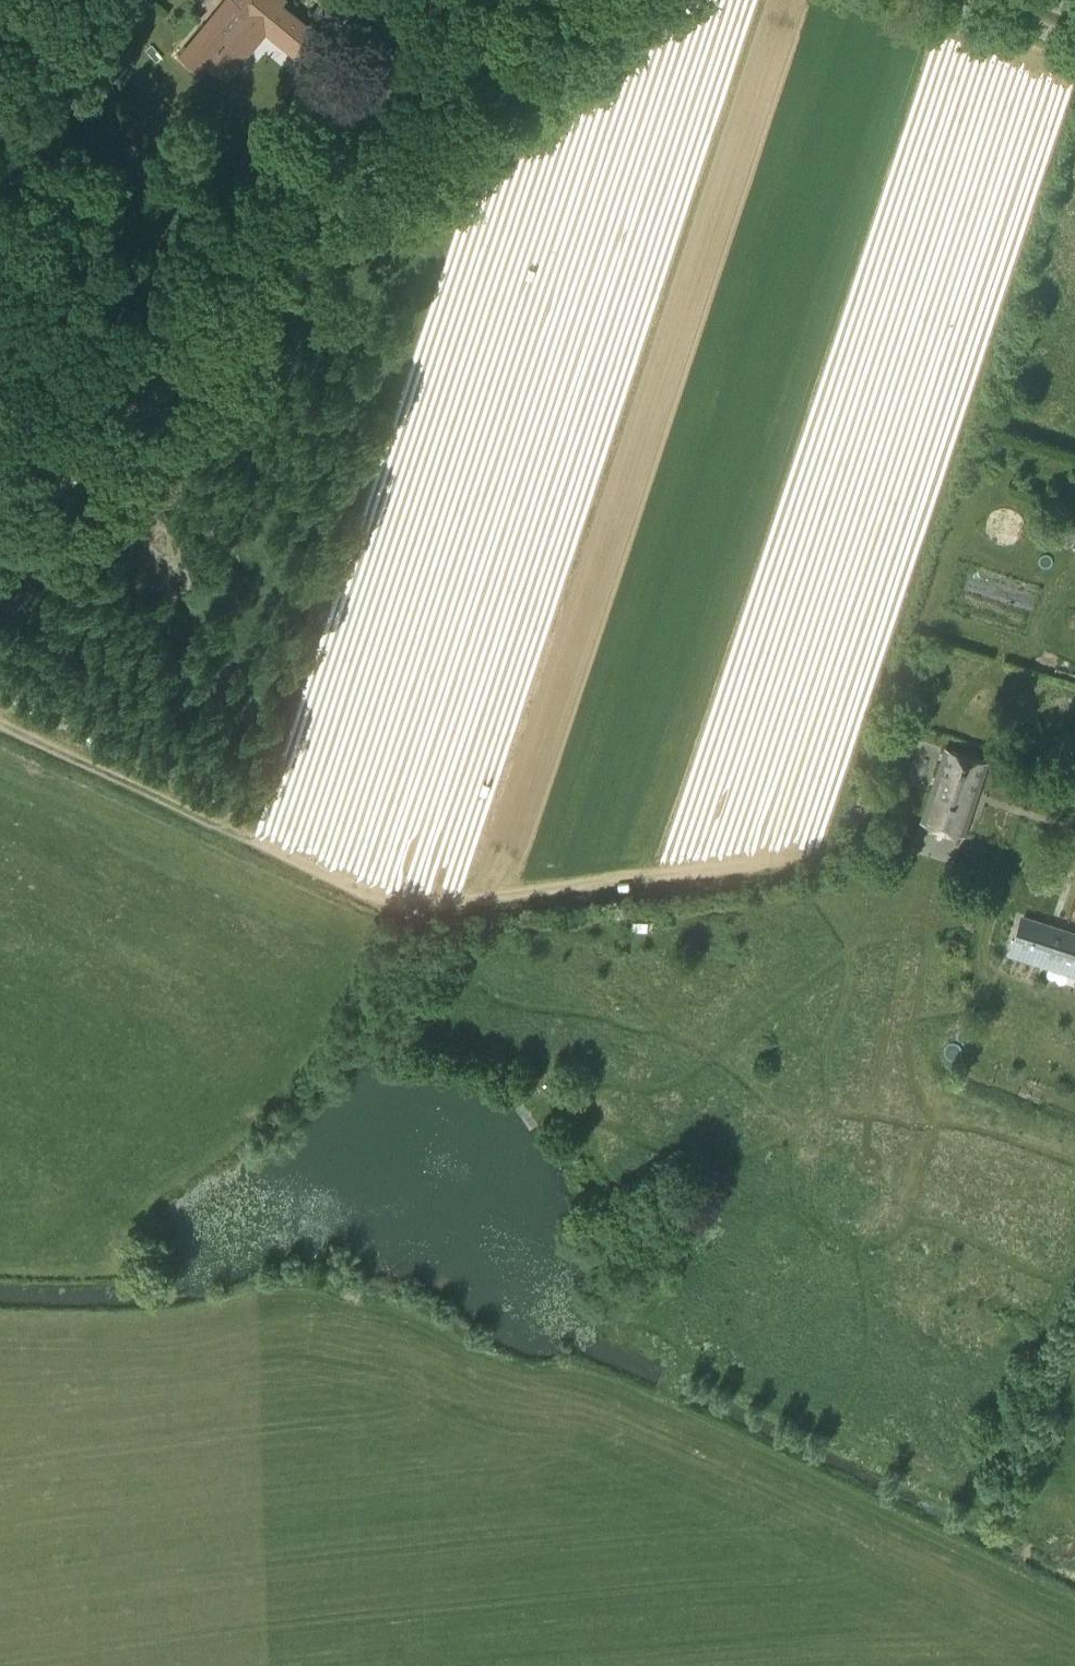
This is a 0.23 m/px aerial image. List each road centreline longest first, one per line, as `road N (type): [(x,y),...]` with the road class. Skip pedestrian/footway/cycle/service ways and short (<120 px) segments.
road 1 (unclassified): [(0,533),(593,0)]
road 2 (track): [(0,717),(246,836)]
road 3 (unclassified): [(1074,47),(938,0)]

